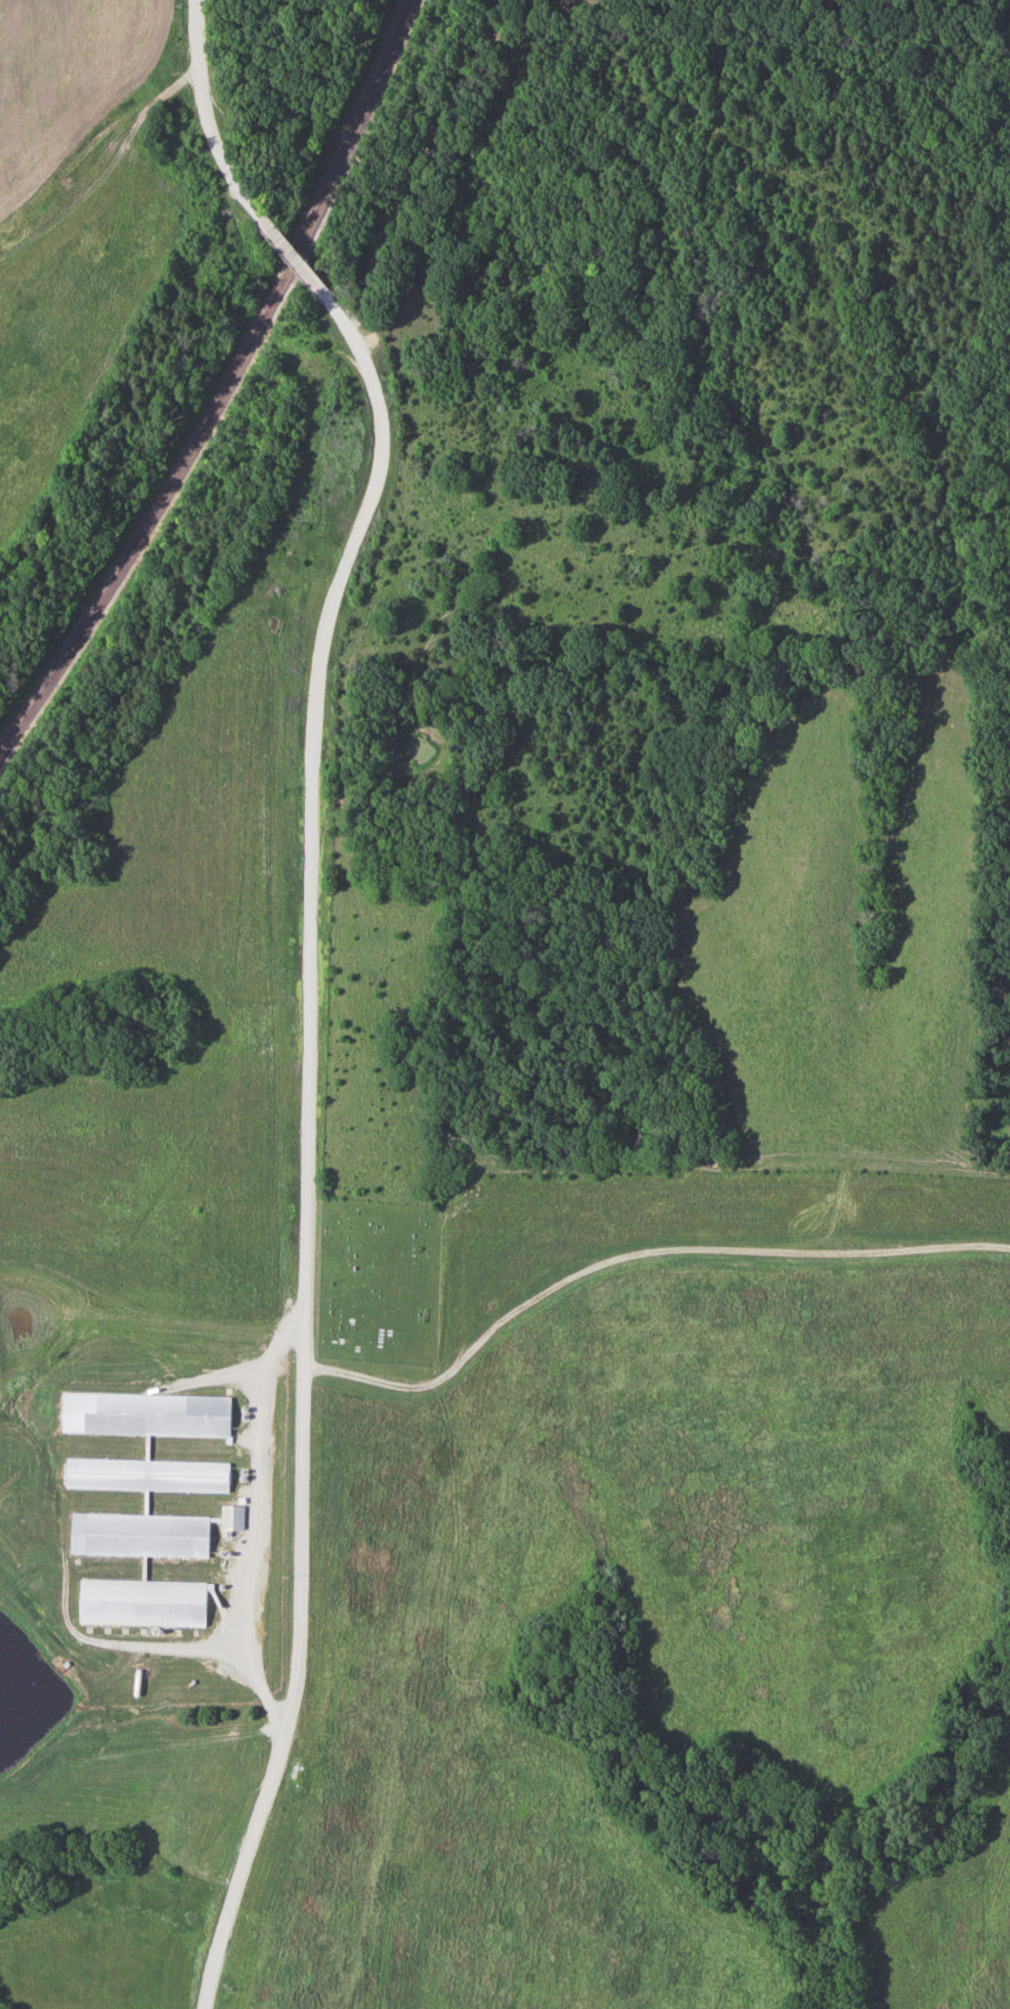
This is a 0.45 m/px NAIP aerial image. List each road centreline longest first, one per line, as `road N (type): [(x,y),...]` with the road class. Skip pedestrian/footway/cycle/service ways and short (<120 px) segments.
road 1 (residential): [(204,2008),(288,1715),(298,1643),(312,707),(321,638),(366,505),(377,435),(360,361),(328,301)]
road 2 (residential): [(260,217),(234,188),(204,113),(195,0)]

